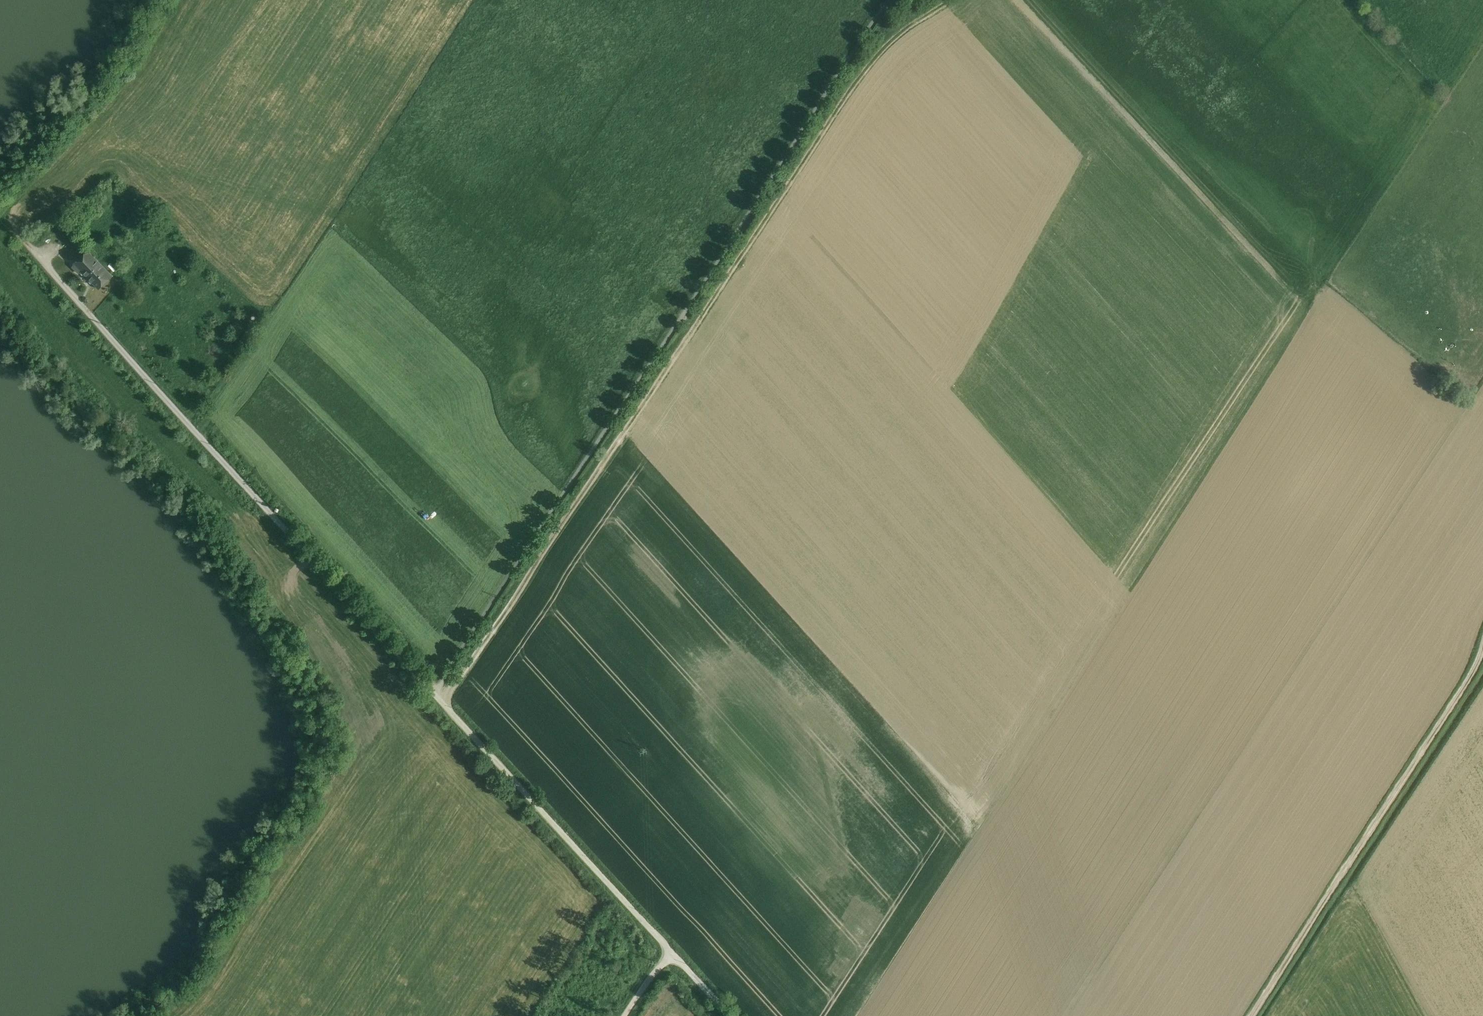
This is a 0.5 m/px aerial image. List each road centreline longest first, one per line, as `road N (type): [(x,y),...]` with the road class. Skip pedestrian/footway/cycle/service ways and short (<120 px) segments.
road 1 (unclassified): [(673,953),(36,251)]
road 2 (track): [(446,706),(845,97),(889,43),(949,0)]
road 3 (track): [(1250,1015),(1482,650)]

